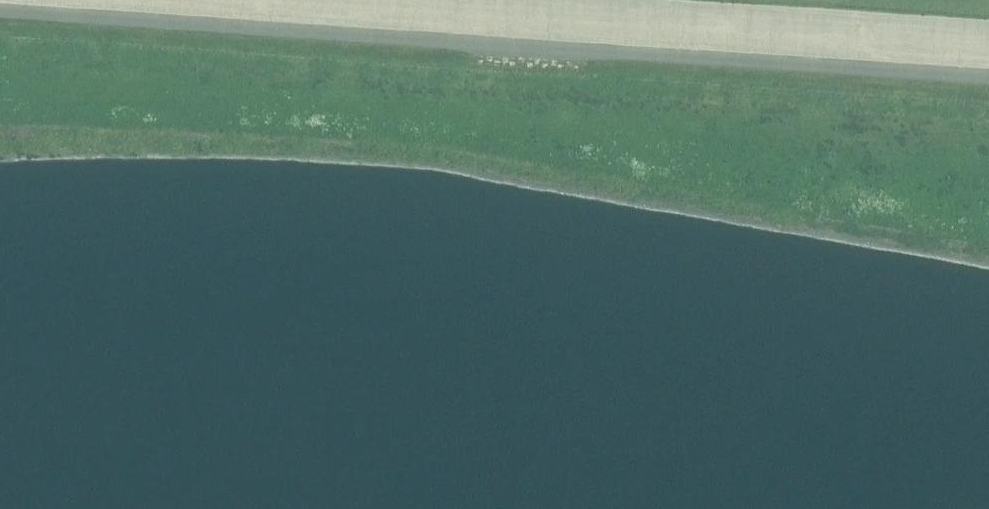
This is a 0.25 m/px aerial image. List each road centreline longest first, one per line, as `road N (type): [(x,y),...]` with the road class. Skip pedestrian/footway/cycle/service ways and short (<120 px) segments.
road 1 (unclassified): [(0,10),(988,77)]

